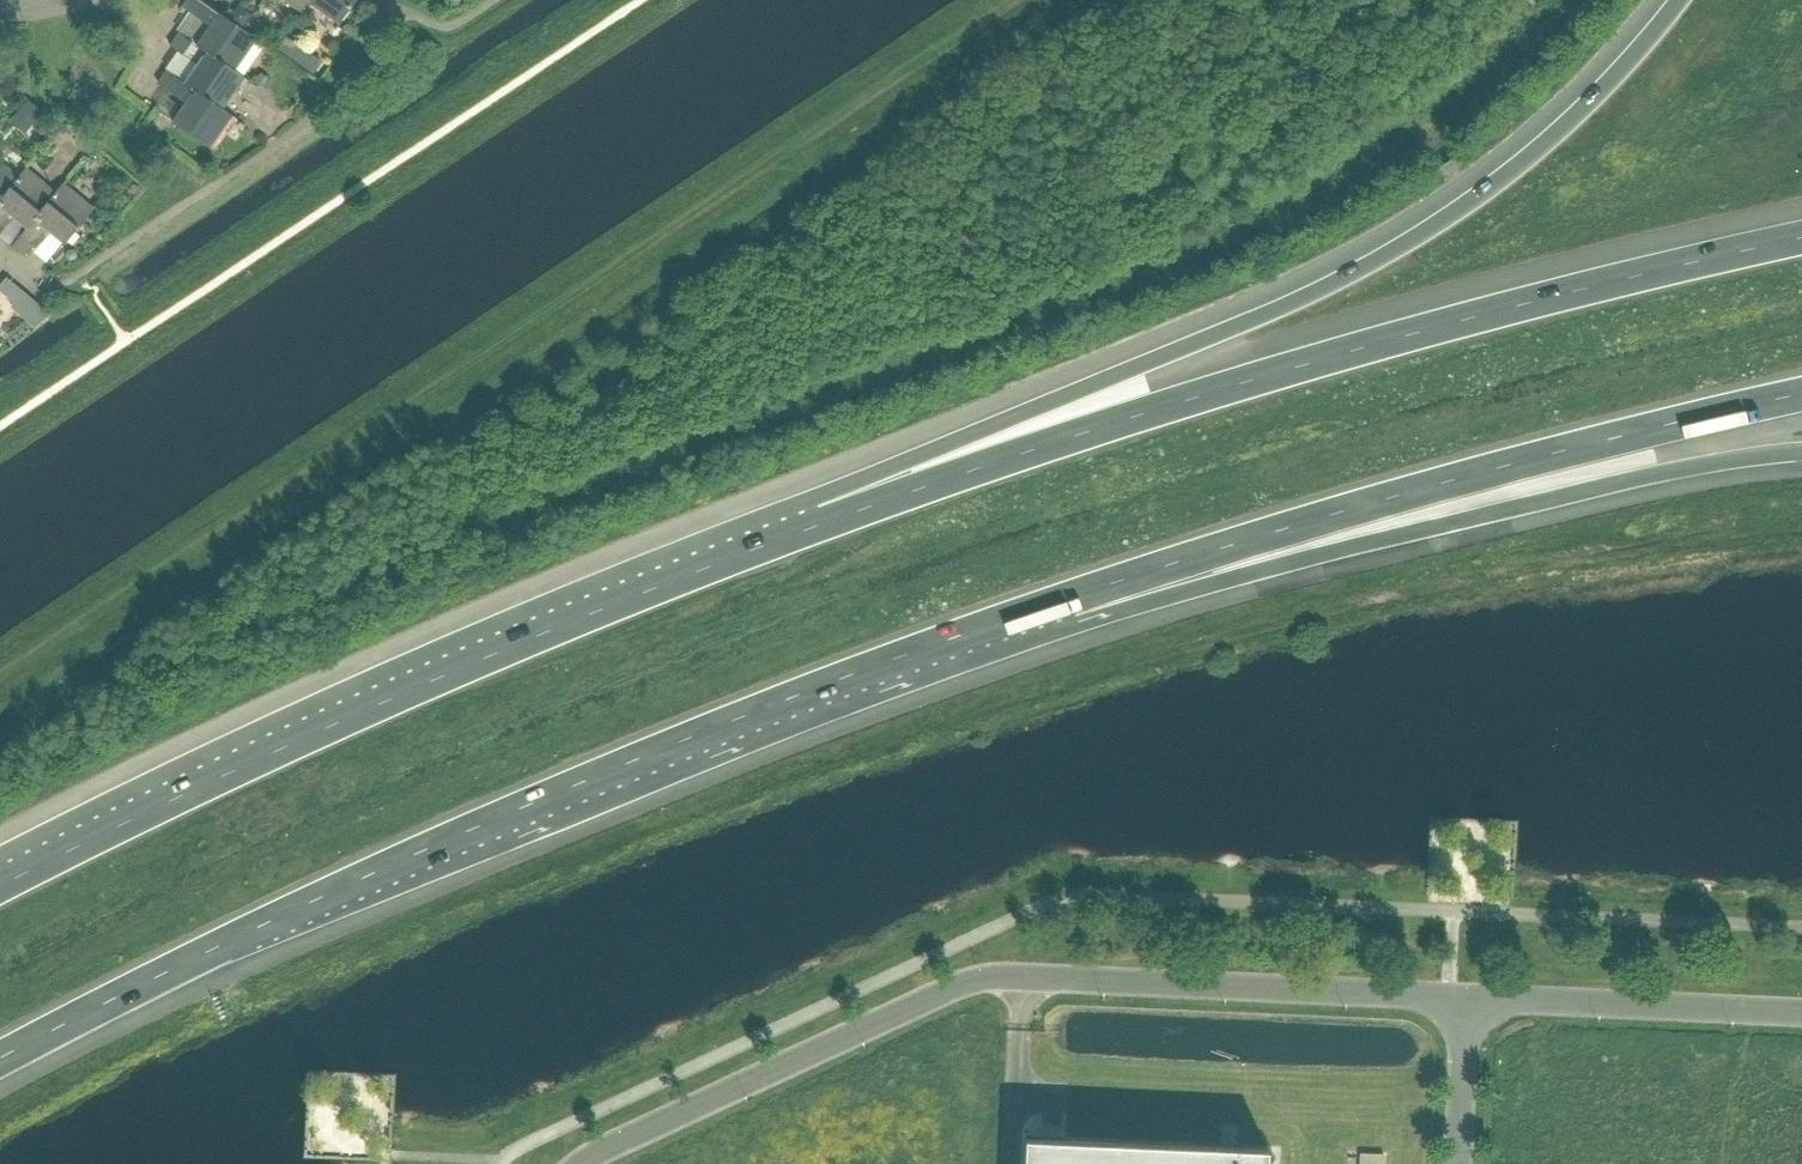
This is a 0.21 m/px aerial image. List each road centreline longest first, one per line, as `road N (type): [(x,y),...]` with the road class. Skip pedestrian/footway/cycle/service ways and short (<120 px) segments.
road 1 (motorway): [(0,1058),(480,826),(709,729),(1070,597)]
road 2 (motorway): [(1801,238),(1308,362),(824,523)]
road 3 (motorway): [(1680,0),(1594,97),(1448,219),(824,523)]
road 4 (unclassified): [(553,1163),(921,991),(999,977),(1463,996)]
road 5 (motorway): [(824,523),(384,701),(0,885)]
road 6 (motorway): [(1070,597),(1499,468),(1801,394)]
road 7 (motorway): [(1070,597),(1659,473),(1801,451)]
road 8 (unclassified): [(1463,996),(1801,1011)]
road 9 (unclassified): [(1456,1163),(1463,996)]

